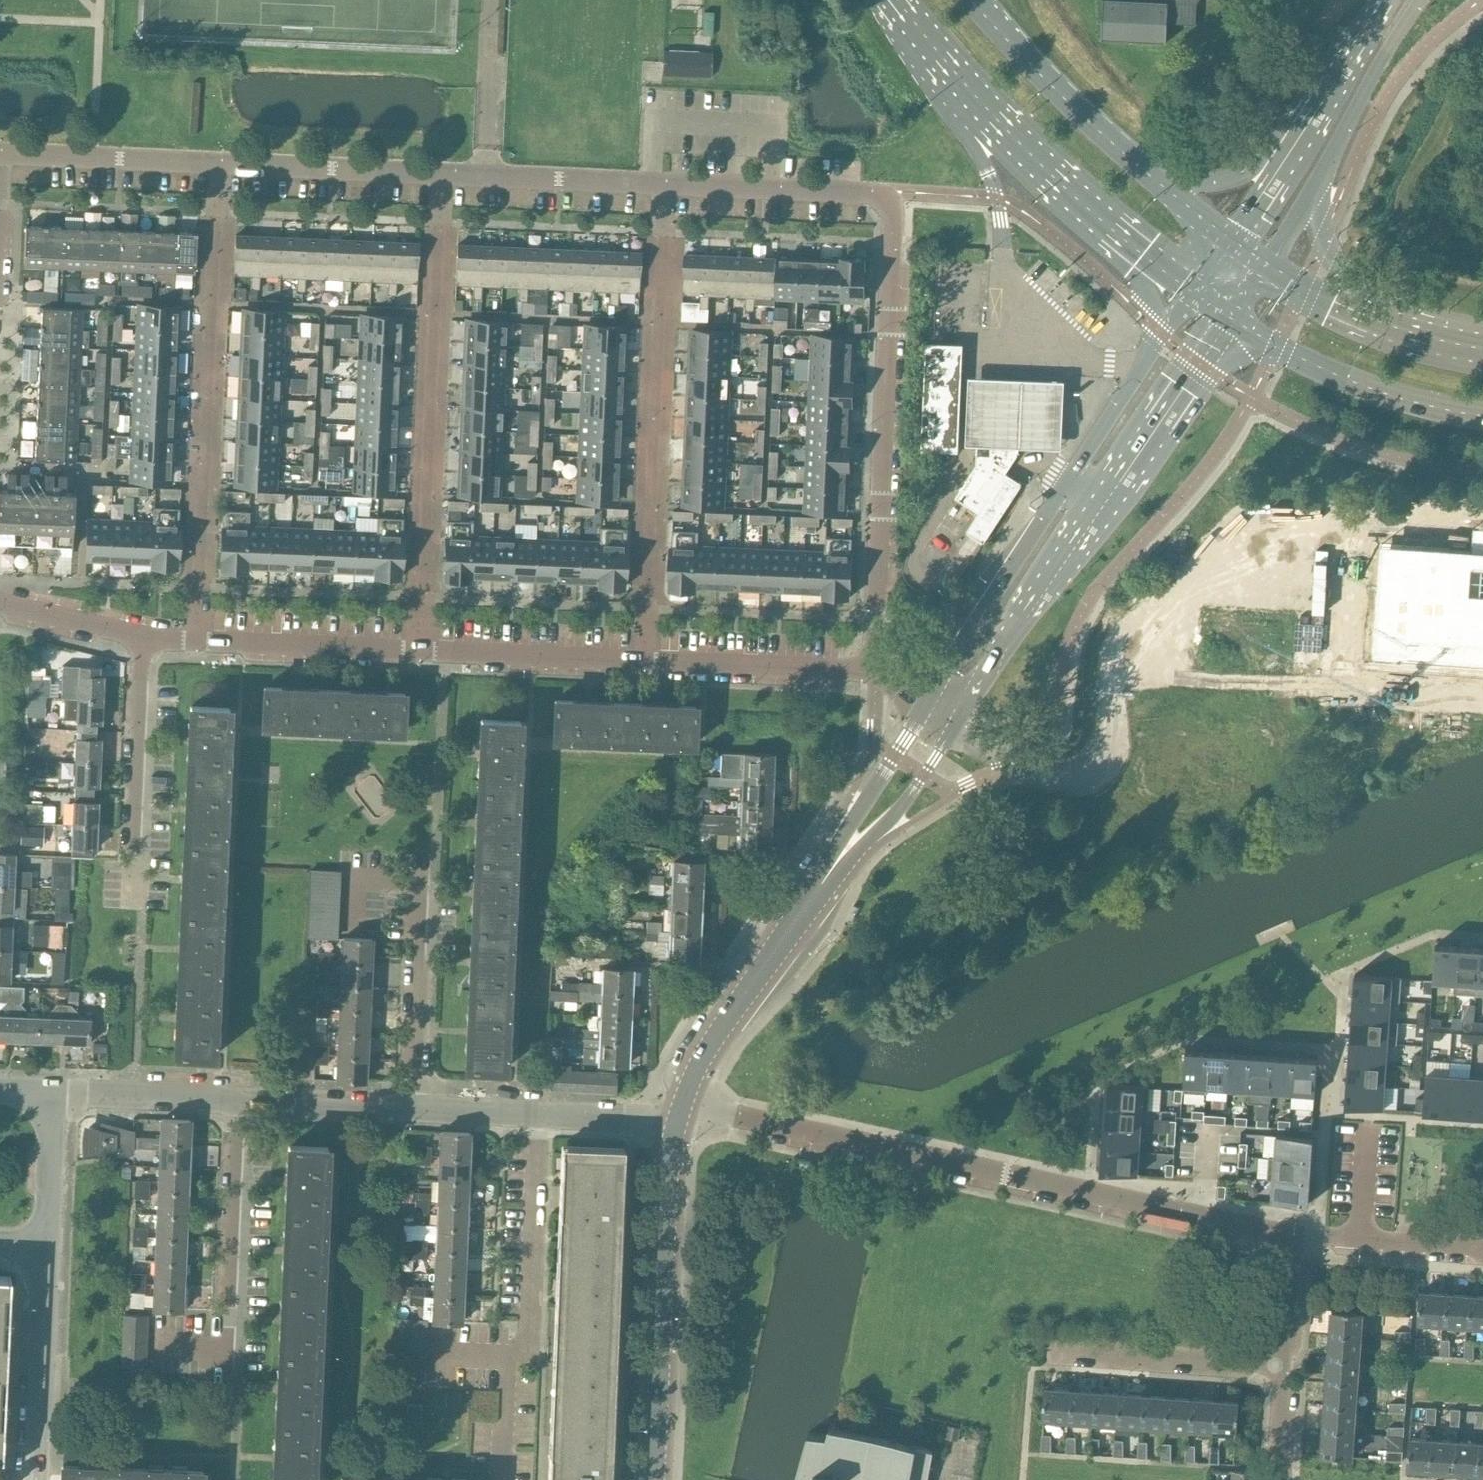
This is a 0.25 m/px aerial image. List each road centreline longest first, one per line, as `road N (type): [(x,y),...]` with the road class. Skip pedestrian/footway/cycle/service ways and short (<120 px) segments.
road 1 (residential): [(686,1116),(733,1116),(1291,1236)]
road 2 (tertiary): [(1195,296),(923,704)]
road 3 (tertiary): [(955,723),(1087,511),(1226,317)]
road 4 (residential): [(196,640),(222,163)]
road 5 (residential): [(646,661),(668,184)]
road 6 (residential): [(417,650),(439,174)]
road 7 (residential): [(876,671),(887,195)]
road 8 (secondary): [(896,0),(999,130),(1195,296)]
road 9 (tertiary): [(656,1479),(686,1116)]
road 10 (residential): [(159,1345),(224,1348),(237,1103)]
road 11 (tertiary): [(686,1116),(710,1061),(829,872)]
road 12 (secondary): [(1226,317),(1368,388),(1482,415)]
road 13 (residential): [(129,906),(137,637)]
road 14 (secondary): [(1160,184),(1049,77),(985,0)]
road 15 (residential): [(34,1479),(49,1235)]
road 16 (residential): [(523,1351),(540,1114)]
road 17 (residential): [(1051,1351),(1281,1363)]
road 18 (residential): [(876,671),(646,661)]
road 19 (residential): [(646,661),(417,650)]
road 20 (residential): [(439,174),(668,184)]
road 21 (residential): [(412,1110),(418,883)]
road 22 (tertiary): [(1308,195),(1422,0)]
road 23 (residential): [(0,153),(222,163)]
road 24 (residential): [(417,650),(196,640)]
road 25 (residential): [(668,184),(887,195)]
road 26 (residential): [(222,163),(439,174)]
road 27 (tertiary): [(829,872),(896,811),(955,723)]
road 28 (tertiary): [(923,704),(829,872)]
road 29 (residential): [(1291,1236),(1482,1249)]
road 30 (residential): [(54,1093),(237,1103)]
road 31 (residential): [(237,1103),(412,1110)]
road 32 (tertiary): [(1385,0),(1303,146)]
road 33 (secondary): [(1303,146),(1213,183),(1160,184)]
road 34 (residential): [(540,1114),(686,1116)]
road 35 (secondary): [(1378,322),(1308,195)]
road 36 (residential): [(49,1235),(54,1093)]
road 37 (residential): [(137,637),(0,608)]
road 38 (residential): [(502,1479),(509,1400),(523,1351)]
road 39 (unclassified): [(1482,474),(1356,444)]
road 40 (residential): [(412,1110),(540,1114)]
road 41 (secondary): [(1378,322),(1265,262)]
road 42 (residential): [(1281,1363),(1291,1236)]

